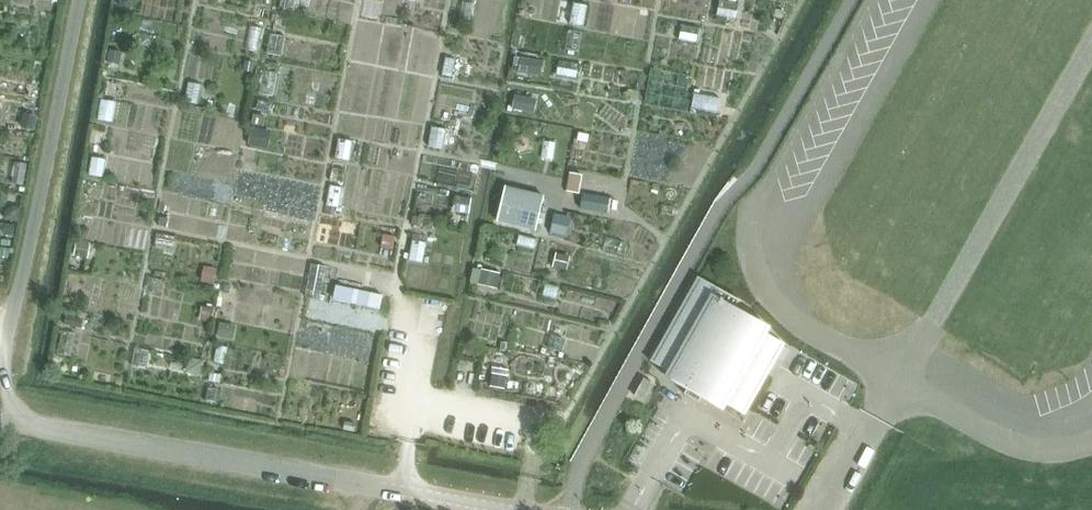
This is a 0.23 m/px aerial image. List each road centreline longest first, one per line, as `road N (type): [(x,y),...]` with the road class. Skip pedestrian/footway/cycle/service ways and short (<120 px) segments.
road 1 (unclassified): [(18,423),(507,509)]

